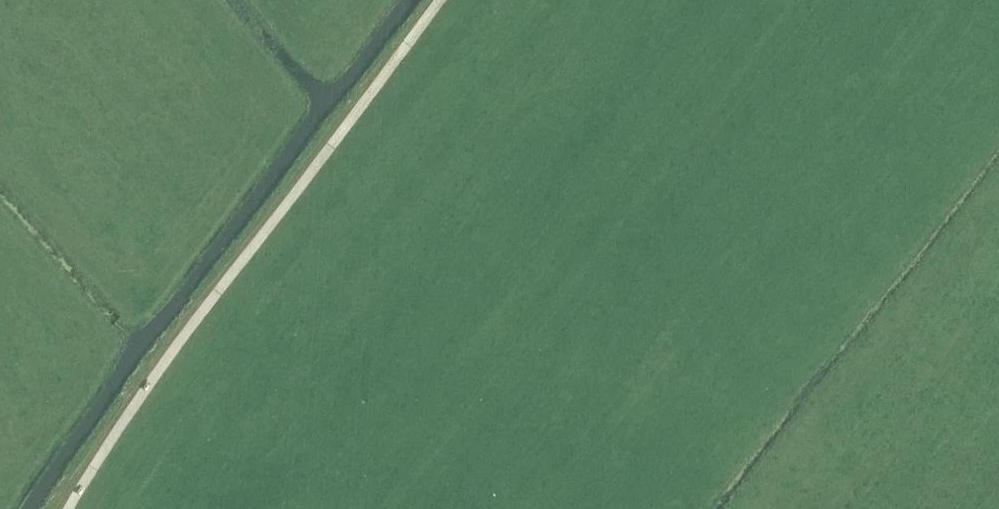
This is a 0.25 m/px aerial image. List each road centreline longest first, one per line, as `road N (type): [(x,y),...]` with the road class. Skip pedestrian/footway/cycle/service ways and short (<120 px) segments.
road 1 (track): [(72,508),(126,416),(438,0)]

